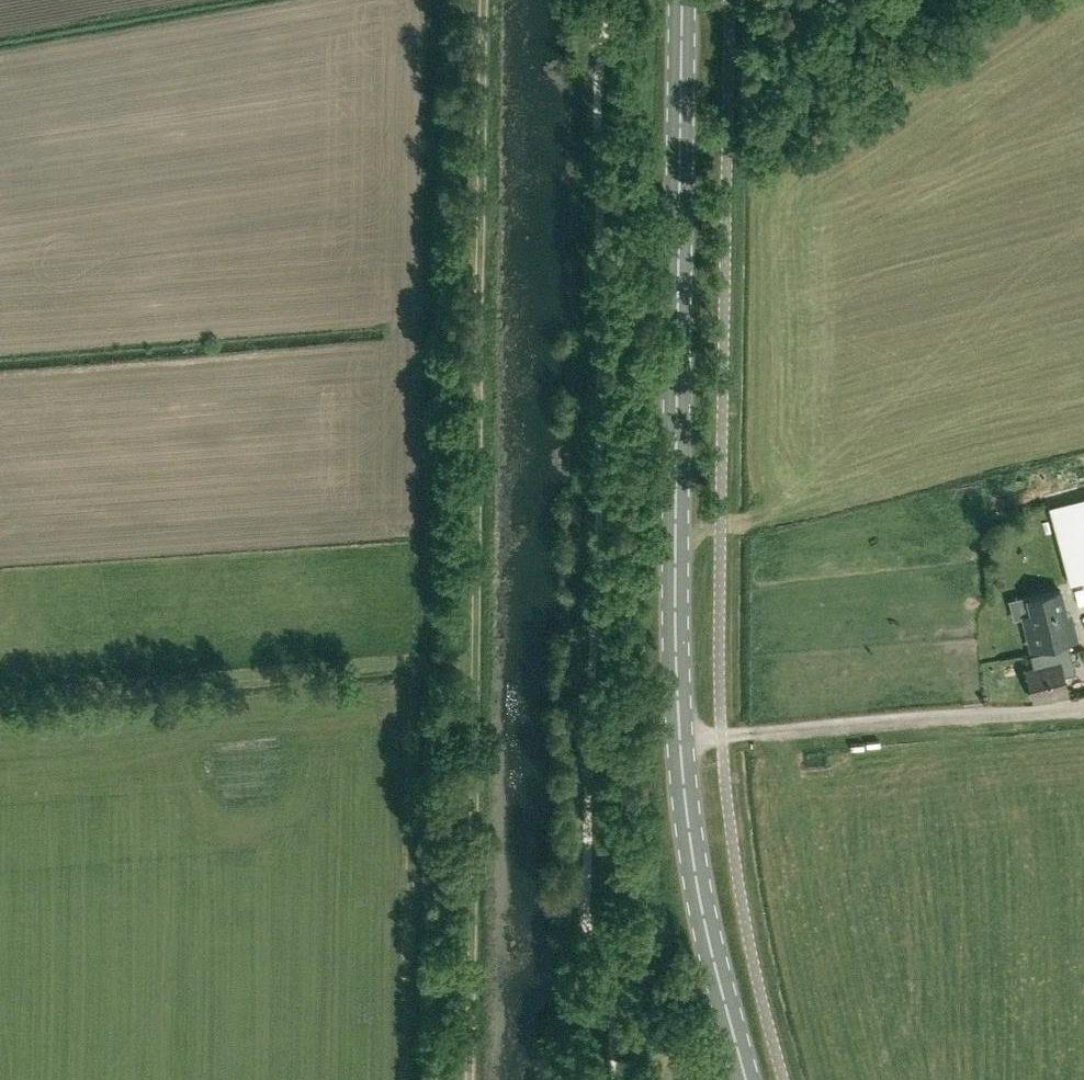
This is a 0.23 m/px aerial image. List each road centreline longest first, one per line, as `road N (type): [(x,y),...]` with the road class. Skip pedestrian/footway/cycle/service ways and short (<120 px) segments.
road 1 (primary): [(747,1079),(701,901),(680,739),(682,0)]
road 2 (track): [(485,0),(470,1079)]

